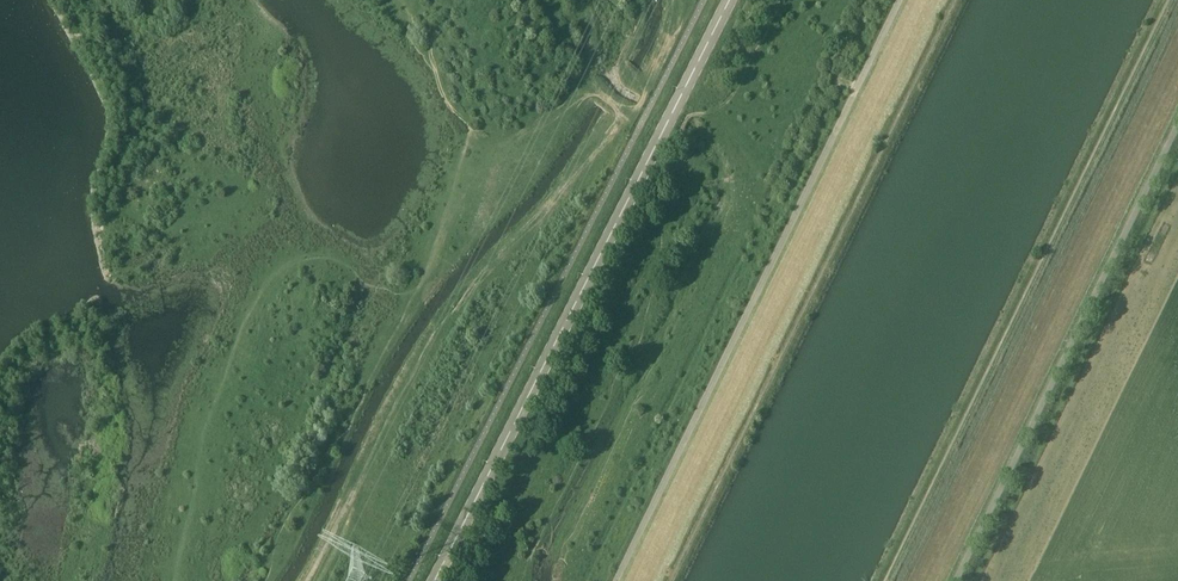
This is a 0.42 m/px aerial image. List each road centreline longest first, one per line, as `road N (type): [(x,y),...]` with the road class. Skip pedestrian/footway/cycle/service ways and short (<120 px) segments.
road 1 (tertiary): [(436,580),(731,0)]
road 2 (unclassified): [(616,580),(900,0)]
road 3 (unclassified): [(954,580),(1177,125)]

